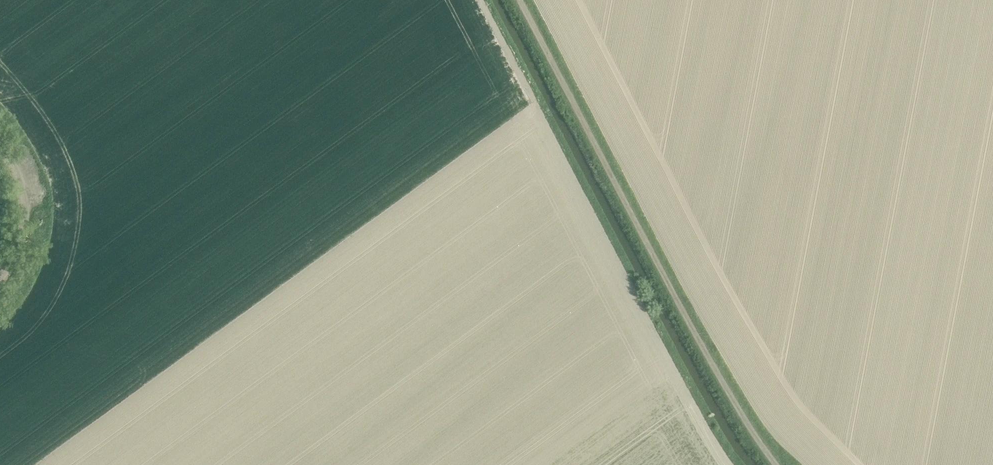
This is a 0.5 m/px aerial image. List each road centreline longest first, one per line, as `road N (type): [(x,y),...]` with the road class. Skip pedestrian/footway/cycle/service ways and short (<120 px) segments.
road 1 (unclassified): [(776,464),(713,366),(520,0)]
road 2 (unclassified): [(0,278),(20,214),(0,146)]

